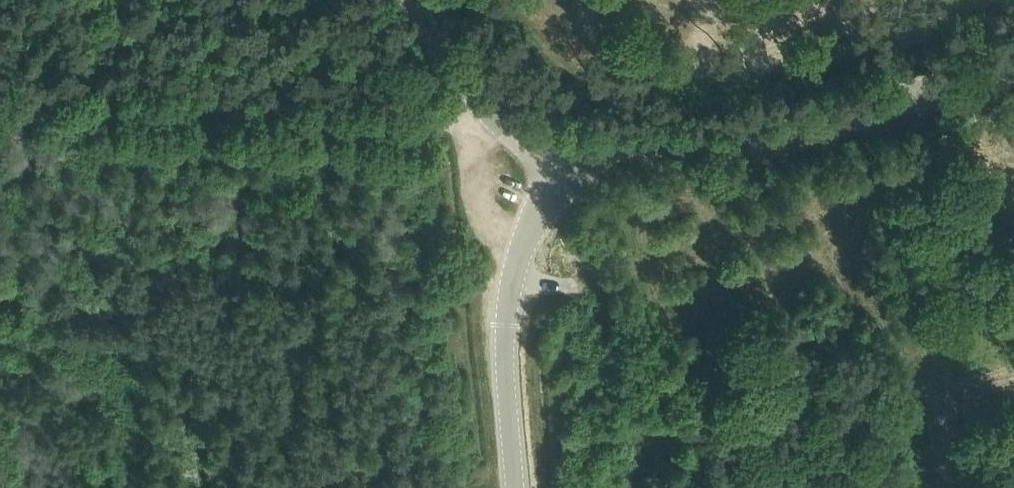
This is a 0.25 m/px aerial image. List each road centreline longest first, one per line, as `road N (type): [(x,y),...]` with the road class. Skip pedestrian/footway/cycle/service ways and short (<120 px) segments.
road 1 (track): [(479,107),(437,118),(0,100)]
road 2 (unclassified): [(562,160),(830,113),(1013,52)]
road 3 (unclassified): [(515,487),(505,328),(512,272),(562,160)]
road 4 (unclassified): [(562,160),(505,131),(479,107),(411,0)]

